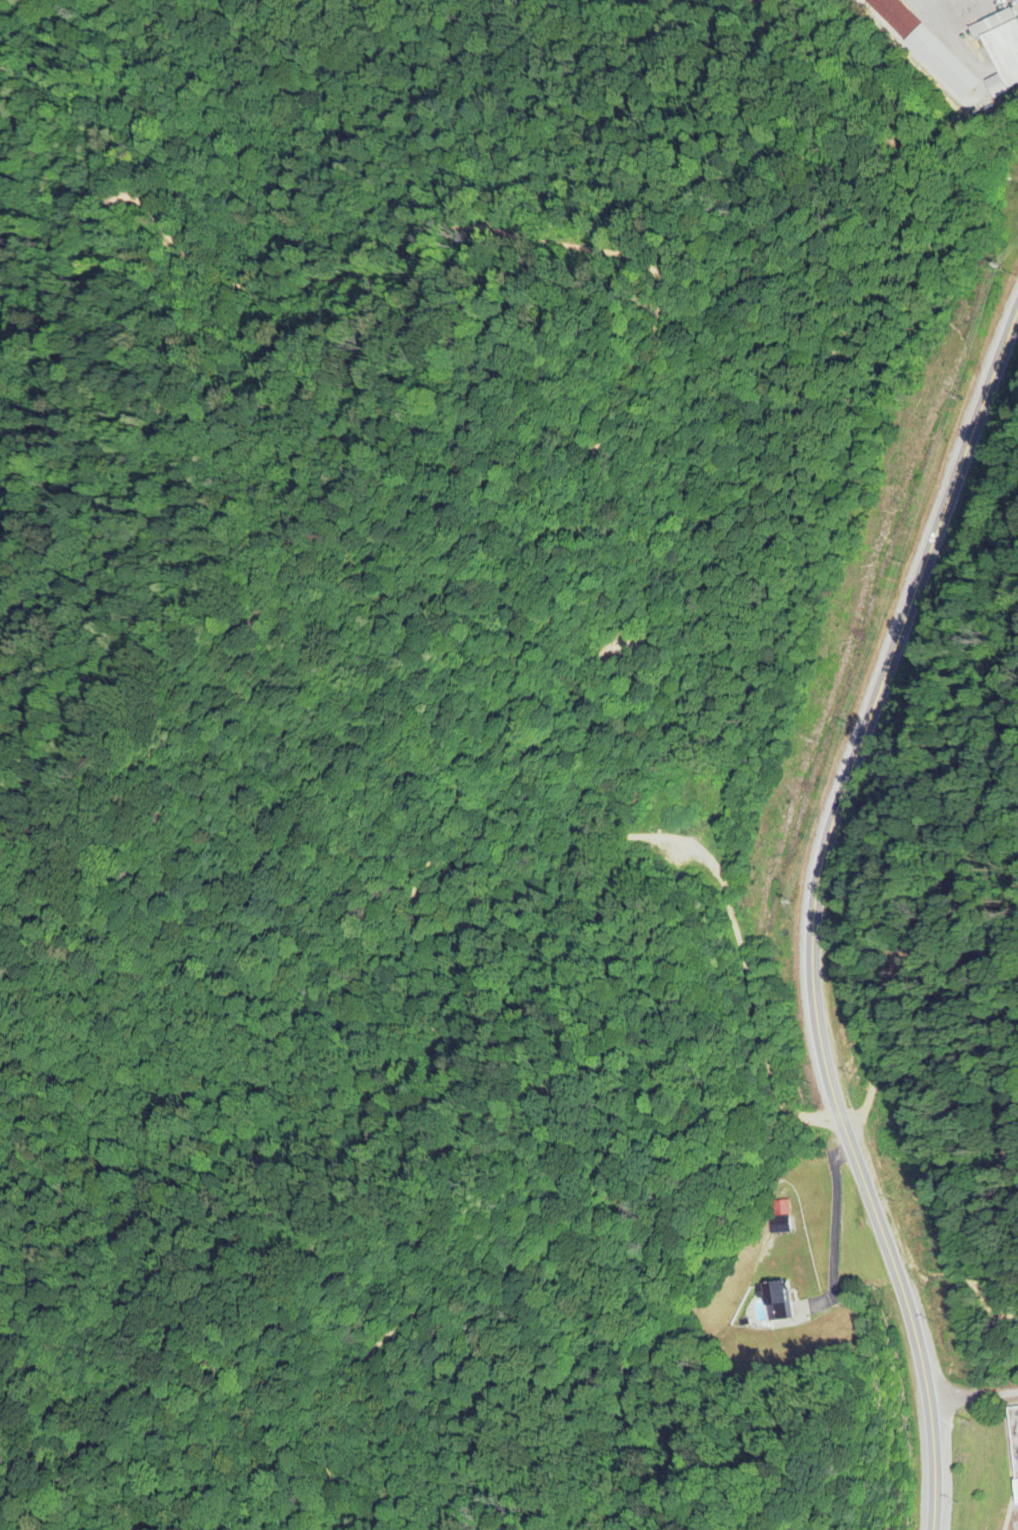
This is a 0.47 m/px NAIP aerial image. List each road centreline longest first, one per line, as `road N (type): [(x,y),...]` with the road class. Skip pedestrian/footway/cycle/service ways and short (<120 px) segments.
road 1 (primary): [(933,1529),(930,1424),(906,1311),(847,1146),(816,1025),(812,941),(829,837),(1017,312)]

